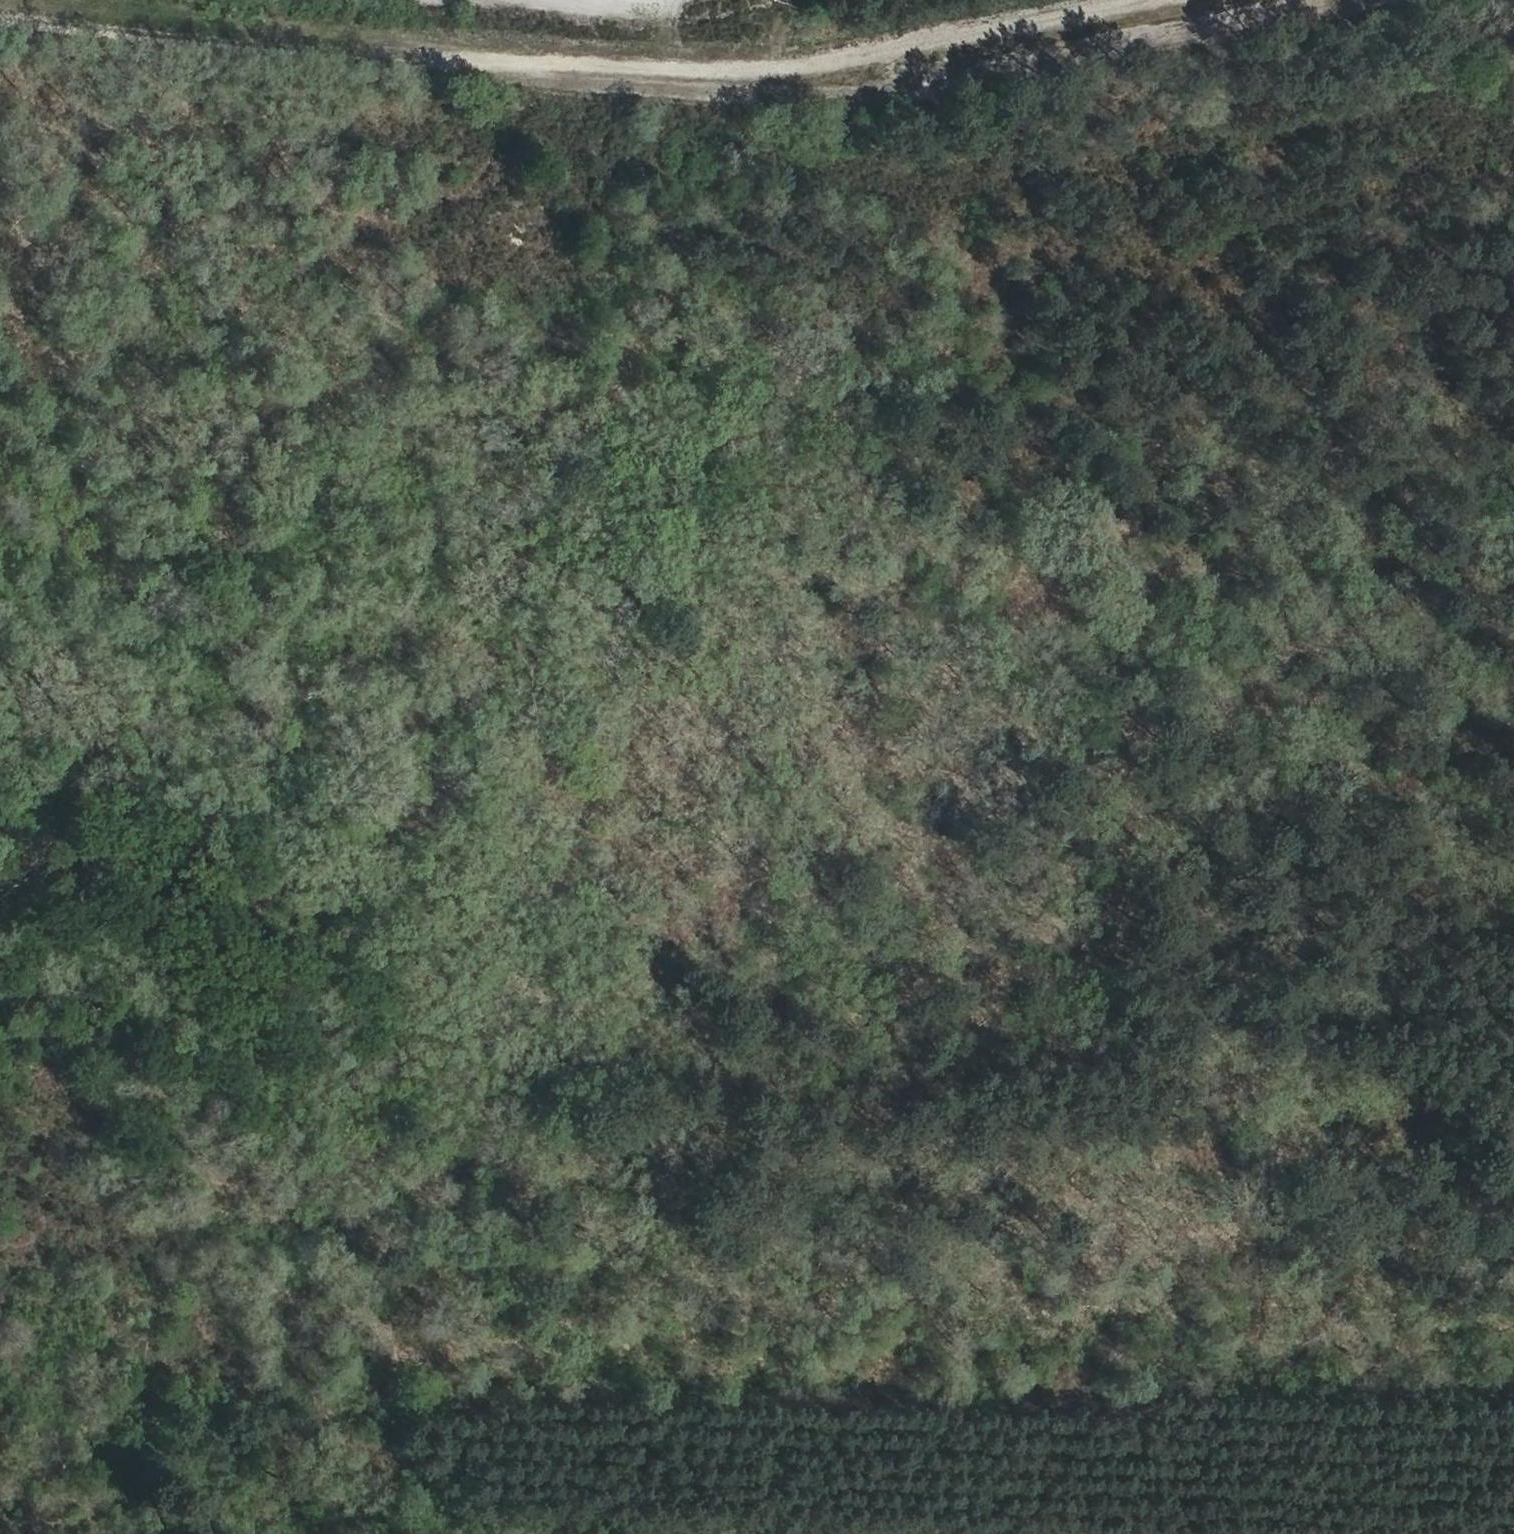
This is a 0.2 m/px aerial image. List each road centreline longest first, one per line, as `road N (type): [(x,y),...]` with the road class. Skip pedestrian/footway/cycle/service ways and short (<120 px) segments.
road 1 (track): [(780,64),(0,7)]
road 2 (track): [(780,64),(1104,0)]

